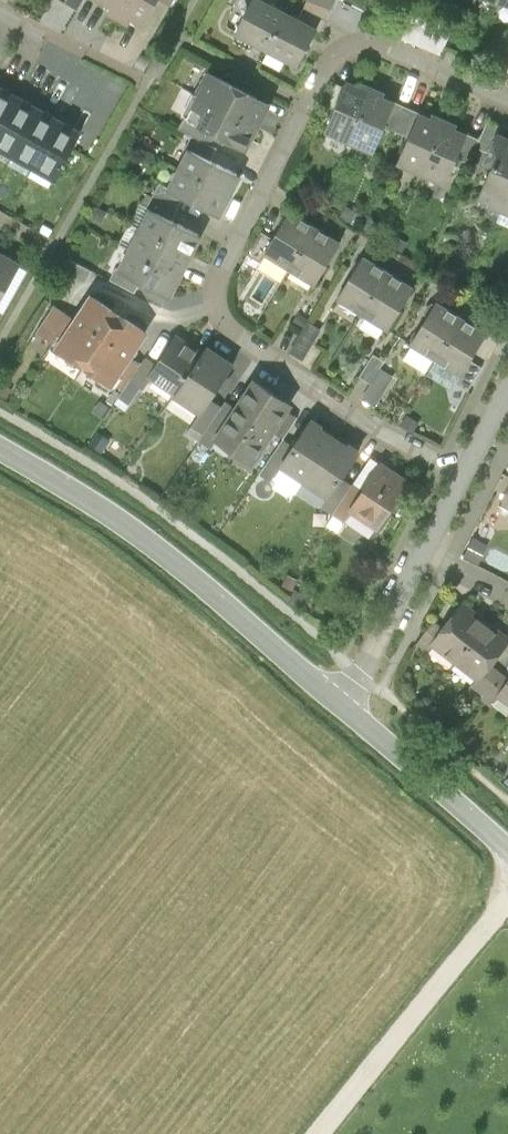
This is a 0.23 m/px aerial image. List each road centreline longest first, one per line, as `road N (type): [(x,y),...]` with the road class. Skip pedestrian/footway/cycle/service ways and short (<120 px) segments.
road 1 (tertiary): [(0,448),(173,560),(343,706)]
road 2 (residential): [(507,387),(343,706)]
road 3 (track): [(316,1133),(507,900)]
road 4 (tertiary): [(343,706),(507,854)]
road 5 (residential): [(0,6),(115,69)]

